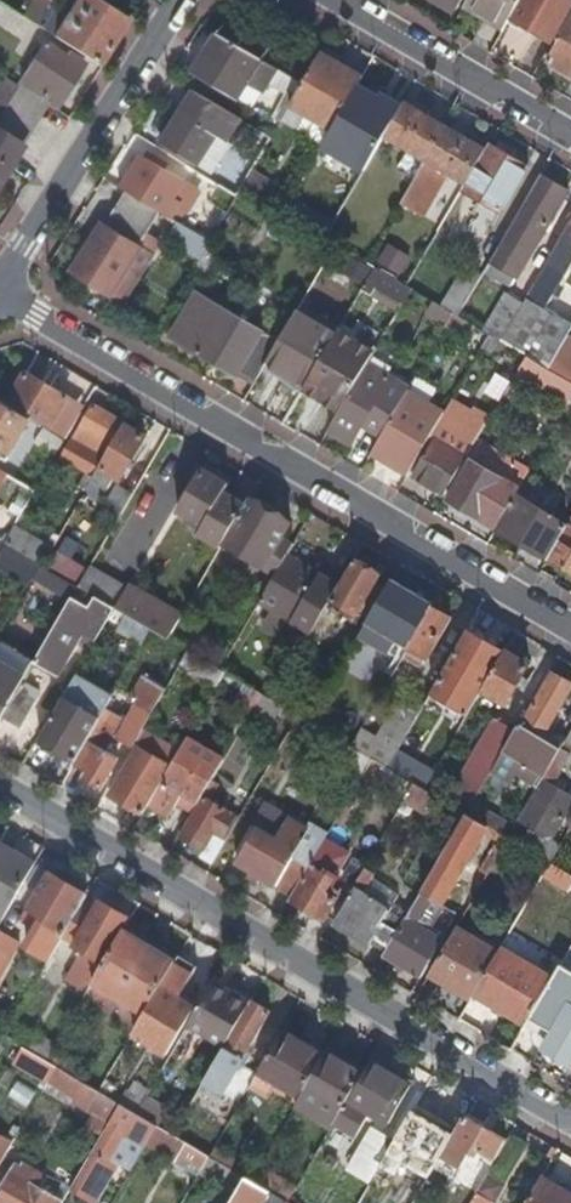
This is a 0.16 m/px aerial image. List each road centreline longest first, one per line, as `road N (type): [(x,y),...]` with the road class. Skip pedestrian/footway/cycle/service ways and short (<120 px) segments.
road 1 (residential): [(570,634),(0,293)]
road 2 (residential): [(0,786),(570,1116)]
road 3 (residential): [(0,284),(181,0)]
road 4 (residential): [(333,0),(570,140)]

